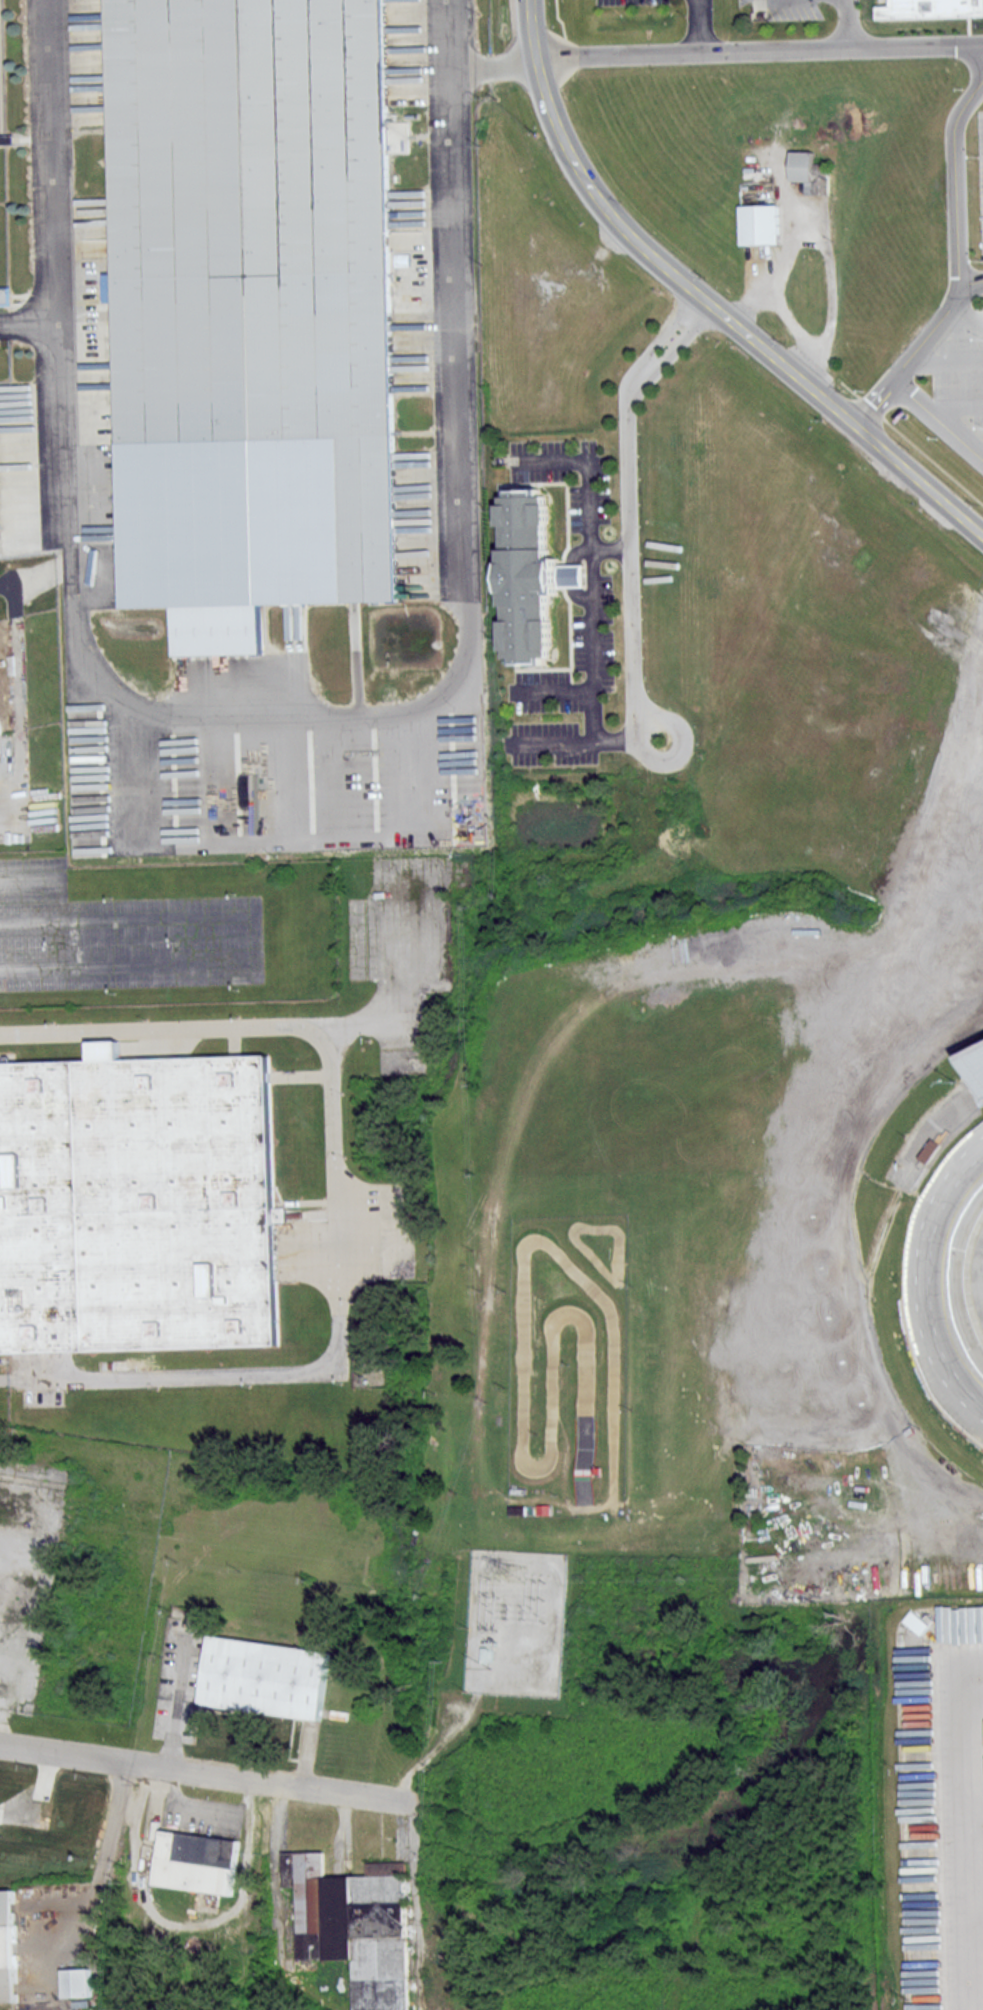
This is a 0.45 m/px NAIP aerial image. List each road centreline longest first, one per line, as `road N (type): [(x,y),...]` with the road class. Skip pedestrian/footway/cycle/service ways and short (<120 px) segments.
road 1 (secondary): [(535,59),(564,142),(621,225),(982,533)]
road 2 (residential): [(0,1743),(404,1800)]

